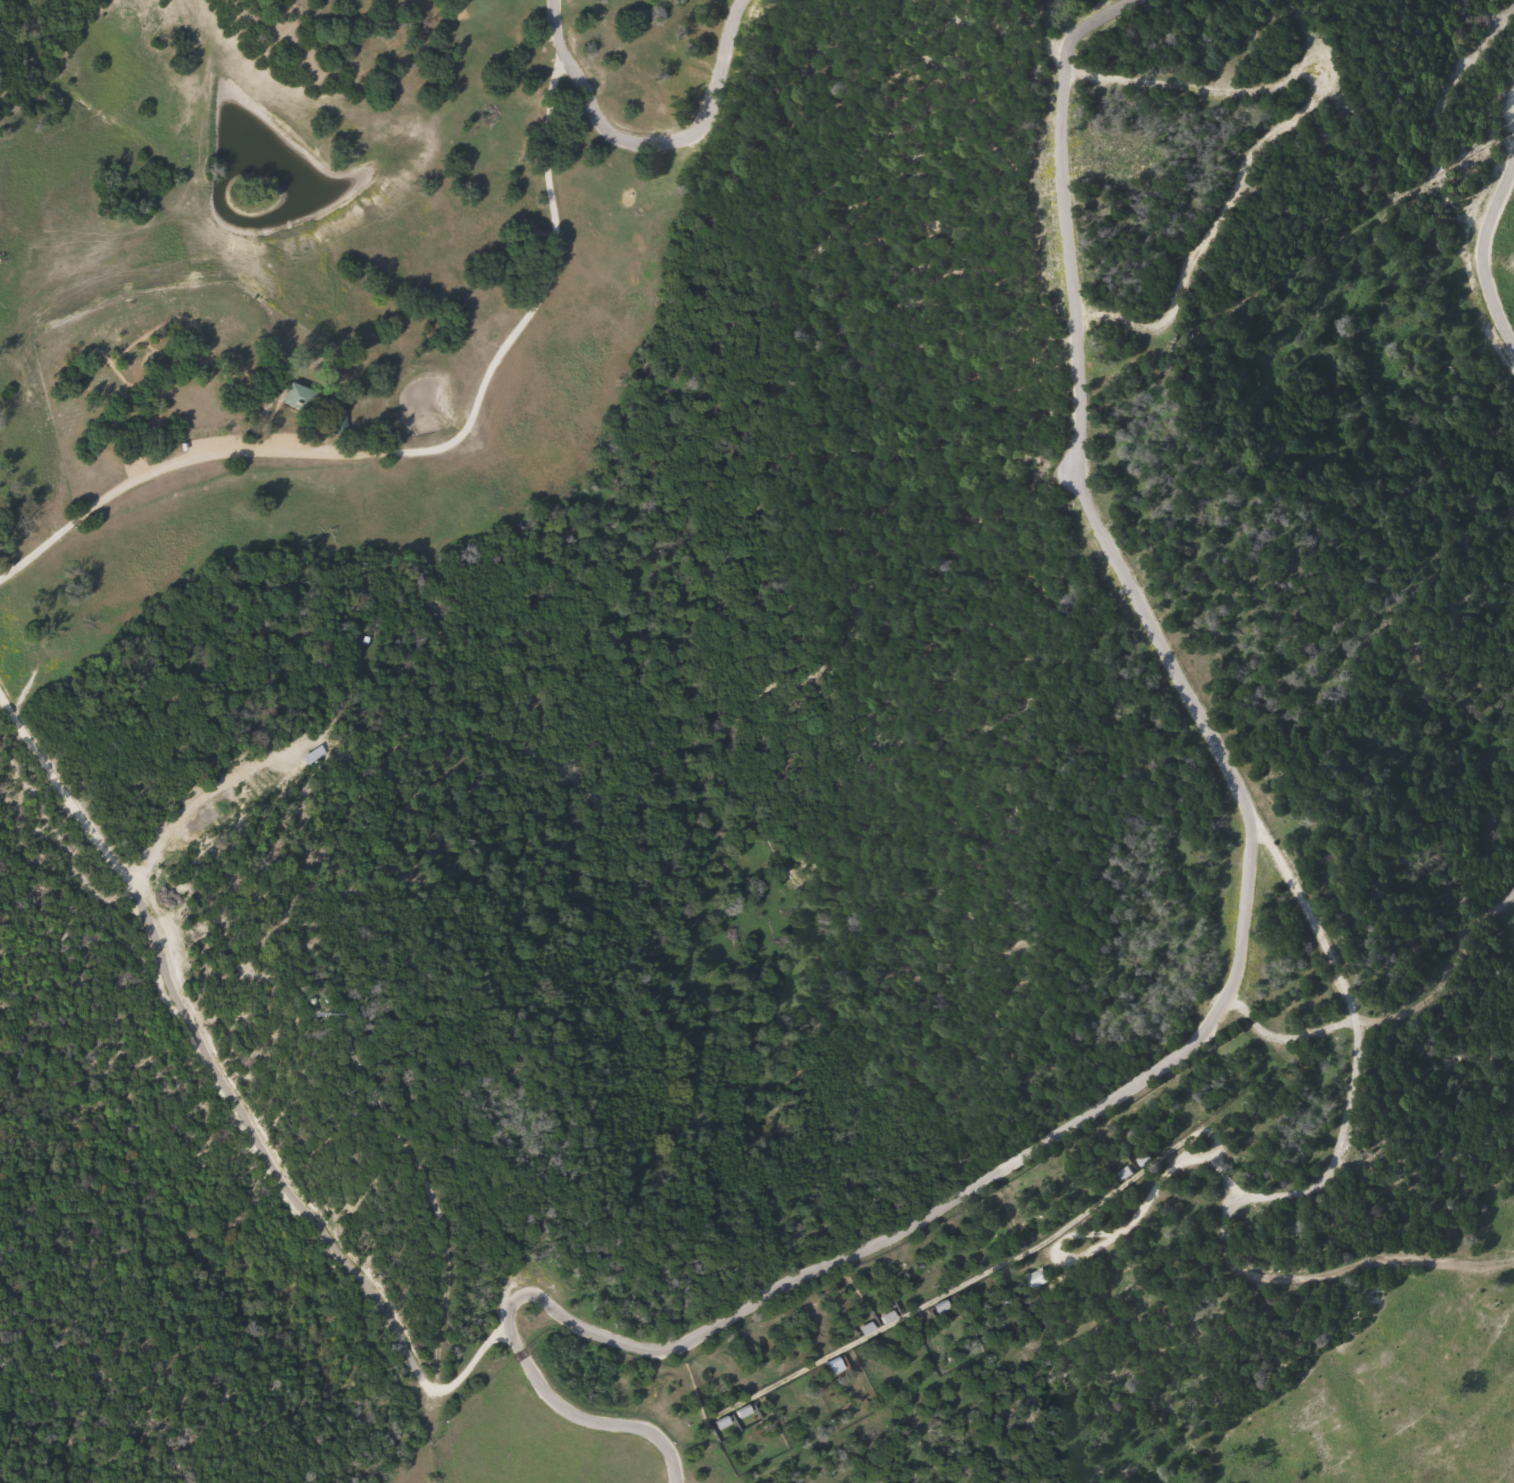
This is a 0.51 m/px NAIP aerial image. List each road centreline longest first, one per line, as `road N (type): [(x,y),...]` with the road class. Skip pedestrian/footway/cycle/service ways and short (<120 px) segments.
road 1 (residential): [(1124,0),(1083,21),(1060,57),(1083,68),(1202,87),(1254,84),(1303,65),(1318,75),(1311,105),(1252,143),(1169,296),(1167,341),(1100,309),(1066,343),(1082,400),(1070,480),(1360,1019),(1337,1159),(1279,1195),(1224,1199)]
road 2 (residential): [(668,1482),(664,1445),(655,1436),(590,1426),(549,1397),(506,1323),(504,1300),(528,1291),(588,1337),(660,1357),(688,1355),(1106,1105),(1183,1049),(1226,1005),(1269,1042),(1417,1006),(1486,913)]
road 3 (residential): [(0,584),(162,471),(209,453),(396,454),(460,440),(554,261),(554,0)]
road 4 (residential): [(0,689),(109,854),(140,887),(170,948),(180,995),(248,1092),(278,1156),(375,1272),(430,1365),(466,1391),(519,1351)]
road 5 (residential): [(1183,1049),(1224,1199),(1221,1251),(1241,1275),(1302,1284),(1379,1261),(1513,1265)]
road 6 (residential): [(1513,353),(1483,266),(1425,162),(1432,107),(1445,84),(1513,11)]
road 7 (residential): [(322,741),(257,759),(196,813),(140,887)]

